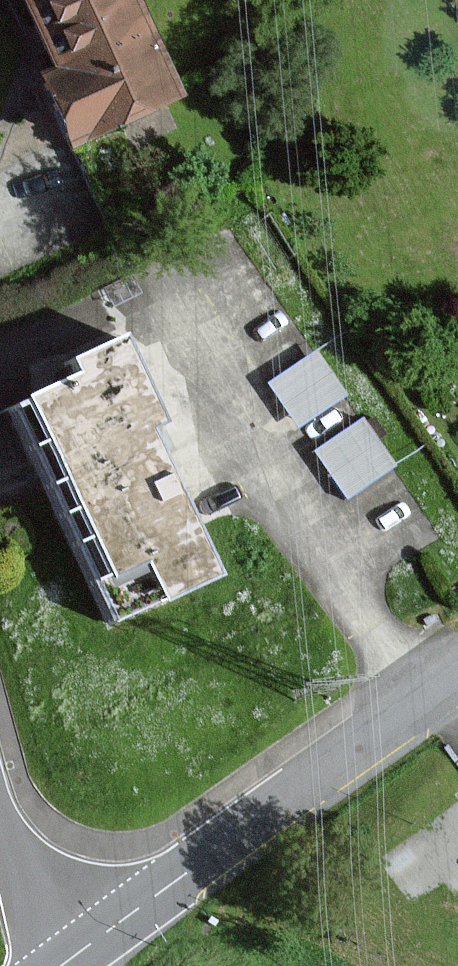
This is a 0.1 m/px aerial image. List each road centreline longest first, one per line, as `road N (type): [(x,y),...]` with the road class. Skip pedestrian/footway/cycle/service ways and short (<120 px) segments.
road 1 (tertiary): [(59,965),(457,675)]
road 2 (tertiary): [(56,965),(0,815)]

